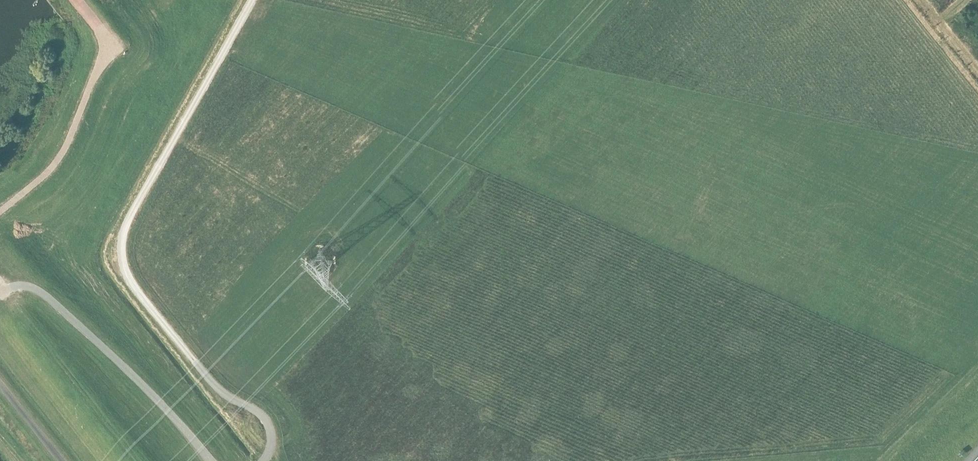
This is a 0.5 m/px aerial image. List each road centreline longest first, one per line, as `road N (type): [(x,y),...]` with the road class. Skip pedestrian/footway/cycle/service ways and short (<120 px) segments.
road 1 (track): [(254,0),(140,200),(120,254),(128,277),(208,379),(267,422),(272,444),(264,460)]
road 2 (track): [(212,460),(54,303),(29,287),(3,291)]
road 3 (unclassified): [(0,213),(63,152),(103,58),(102,30),(77,0)]

